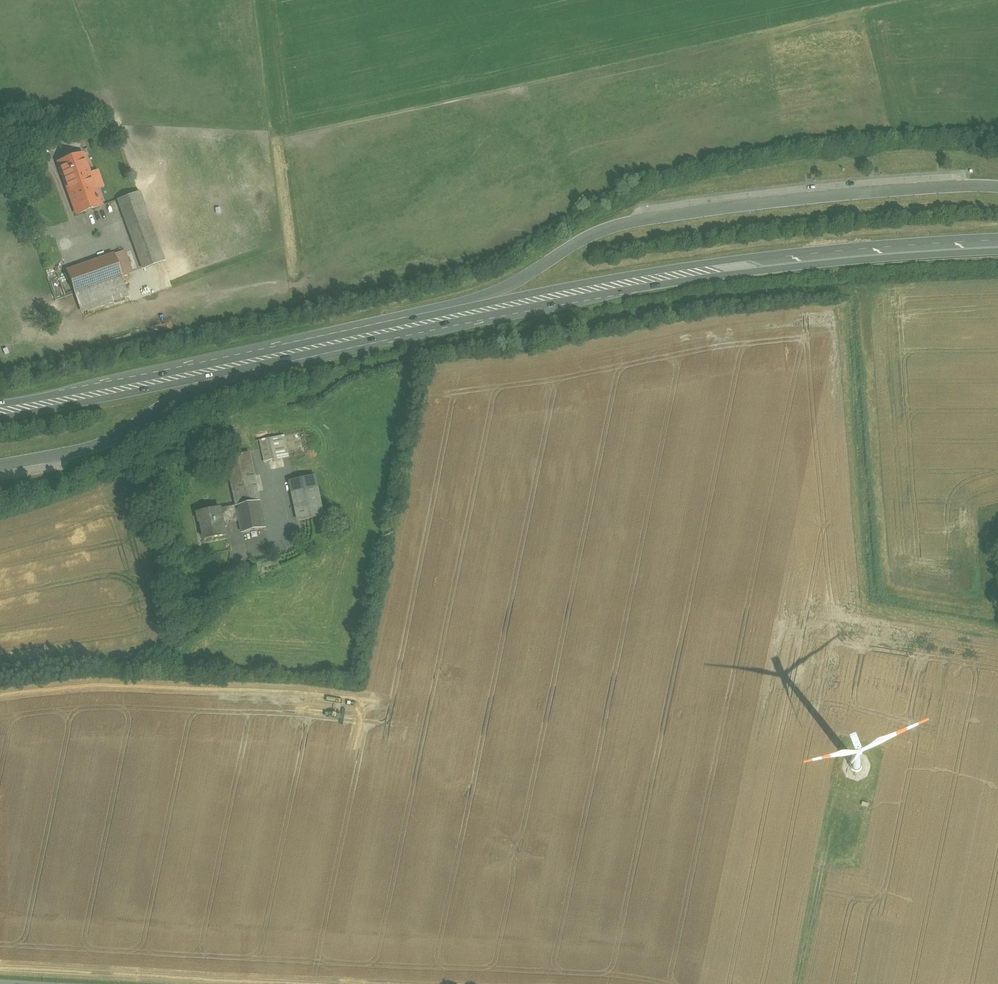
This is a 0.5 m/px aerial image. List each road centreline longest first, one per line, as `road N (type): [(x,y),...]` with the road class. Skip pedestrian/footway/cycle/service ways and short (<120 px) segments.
road 1 (trunk): [(997,242),(662,276),(0,411)]
road 2 (unclassified): [(0,678),(165,661),(255,550)]
road 3 (track): [(846,789),(800,983)]

